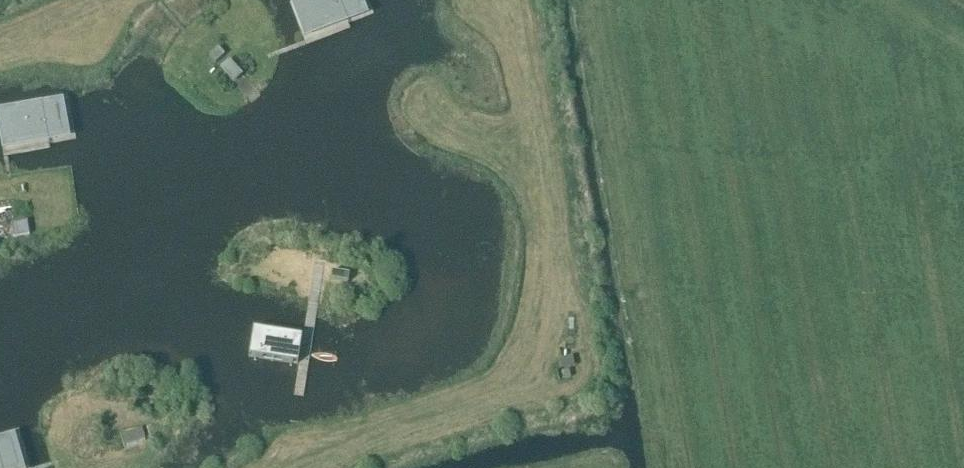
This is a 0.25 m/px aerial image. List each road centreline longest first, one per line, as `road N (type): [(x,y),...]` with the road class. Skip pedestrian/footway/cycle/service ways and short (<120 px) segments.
road 1 (track): [(512,0),(557,260),(544,348),(508,394),(320,467)]

